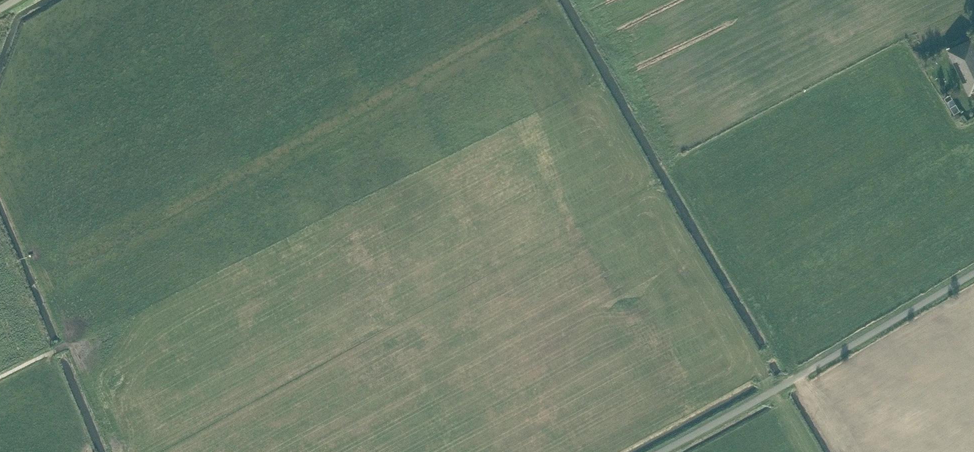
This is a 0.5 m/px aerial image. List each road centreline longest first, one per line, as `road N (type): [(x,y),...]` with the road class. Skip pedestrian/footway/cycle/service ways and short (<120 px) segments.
road 1 (unclassified): [(655,451),(973,272)]

